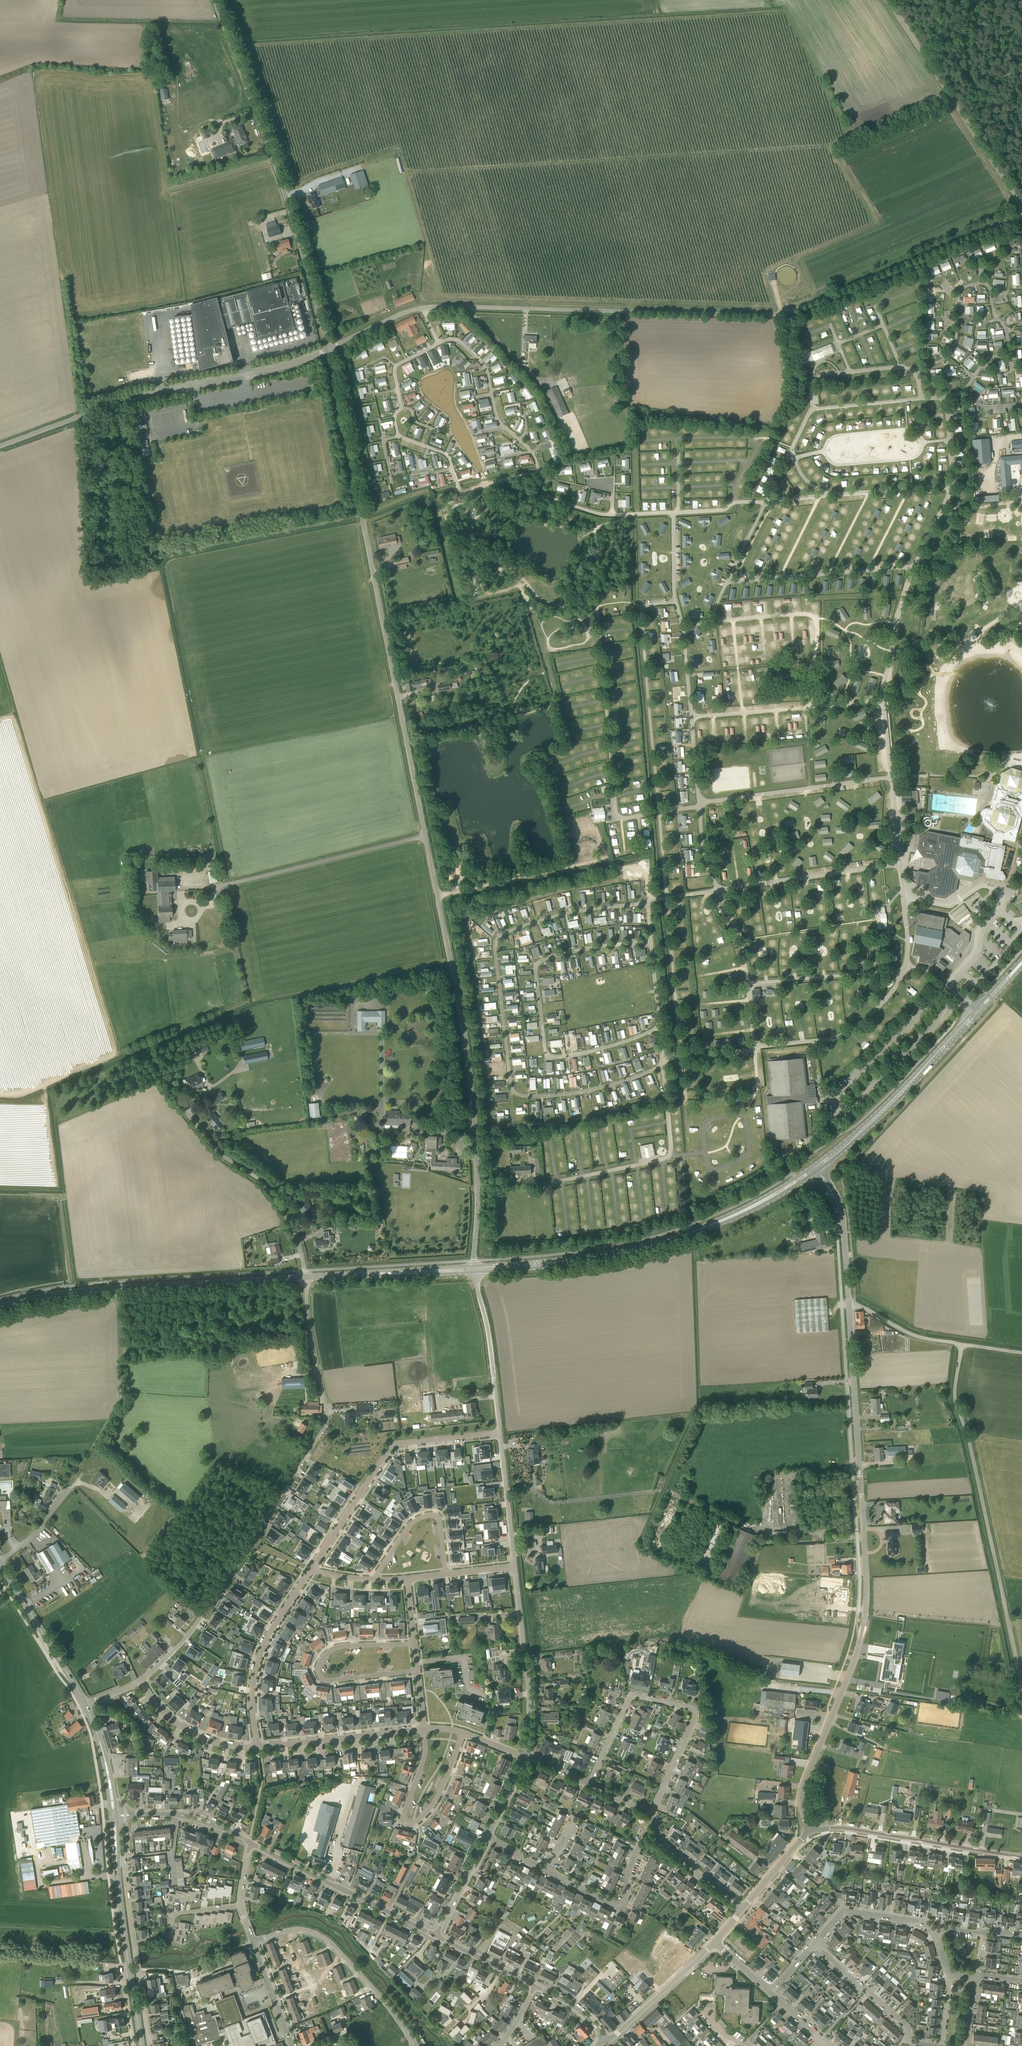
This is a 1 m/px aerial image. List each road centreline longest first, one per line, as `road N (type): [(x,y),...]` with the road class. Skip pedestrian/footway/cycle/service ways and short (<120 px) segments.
road 1 (unclassified): [(329,351),(426,307),(778,314),(1021,216)]
road 2 (tertiary): [(810,1832),(802,1790),(853,1661),(867,1602),(849,1305)]
road 3 (unclassified): [(425,837),(329,351)]
road 4 (residential): [(1021,1684),(955,1400),(960,1348),(849,1305)]
road 5 (unclassified): [(475,1269),(468,1060),(425,837)]
road 6 (unclassified): [(329,351),(215,0)]
road 7 (unclassified): [(329,351),(130,398),(0,446)]
road 8 (residential): [(141,1681),(198,1621),(326,1418)]
road 9 (secondary): [(0,1307),(79,1292),(306,1277)]
road 10 (secondary): [(1021,958),(888,1102),(814,1166)]
road 11 (secondary): [(817,1171),(900,1099),(1021,966)]
road 12 (residential): [(651,1813),(695,1720),(691,1707),(630,1698),(589,1783)]
road 13 (residential): [(500,1432),(393,1445),(311,1569)]
road 14 (unclassified): [(1021,206),(888,0)]
road 15 (secondary): [(475,1269),(598,1256),(691,1232)]
road 16 (tertiary): [(1021,1858),(863,1829),(810,1832)]
road 17 (unclassified): [(220,886),(425,837)]
road 18 (residential): [(414,1644),(339,1647),(318,1672),(326,1680),(417,1671)]
road 19 (tertiary): [(436,1936),(250,1842)]
road 20 (residential): [(424,1729),(425,1755),(404,1812),(410,1824),(438,1795),(462,1733)]
road 21 (unclassified): [(306,1277),(271,1193),(225,1160),(191,1117)]
road 22 (residential): [(149,2045),(124,1861),(117,1861)]
road 23 (residential): [(311,1569),(258,1659),(257,1746)]
road 24 (residential): [(523,1755),(529,1689),(515,1566)]
road 25 (residential): [(415,2045),(335,1946),(313,1932),(286,1931)]
road 26 (secondary): [(306,1277),(475,1269)]
road 27 (residential): [(424,1729),(257,1746)]
road 28 (residential): [(500,1432),(475,1269)]
road 29 (residential): [(935,2045),(911,2041),(907,2025),(814,1944)]
road 30 (primary): [(85,1703),(0,1563)]
road 31 (residential): [(550,1870),(622,1903),(638,1848),(656,1842)]
road 32 (tertiary): [(601,2038),(615,2036),(715,1942)]
road 33 (residential): [(446,1573),(440,1523),(429,1515),(407,1529),(375,1580)]
road 34 (unclassified): [(326,1418),(306,1277)]
road 35 (residential): [(937,1934),(920,1922),(849,1911),(814,1944)]
road 36 (secondary): [(691,1232),(741,1215),(817,1171)]
road 37 (tertiary): [(849,1305),(843,1223),(817,1171)]
road 38 (residential): [(257,1746),(196,1735),(161,1710),(141,1681)]
road 39 (secondary): [(814,1166),(691,1232)]
road 40 (residential): [(515,1566),(500,1432)]
road 41 (track): [(0,1095),(20,1095),(115,1055)]

